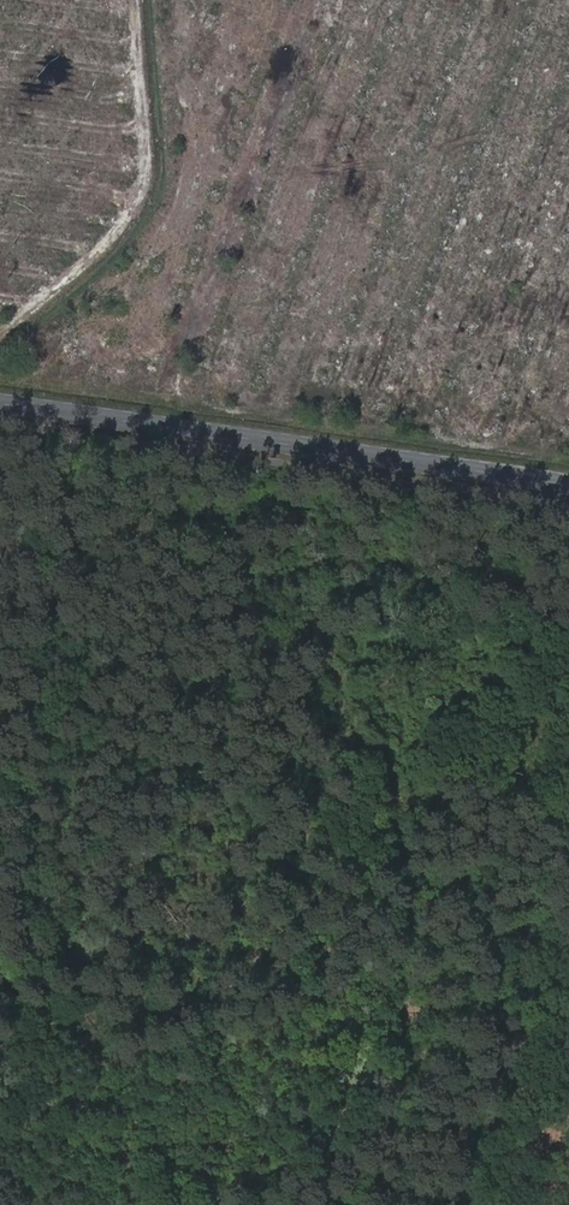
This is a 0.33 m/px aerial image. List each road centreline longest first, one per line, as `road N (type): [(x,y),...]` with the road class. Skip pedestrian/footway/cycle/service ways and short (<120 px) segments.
road 1 (tertiary): [(568,488),(0,406)]

